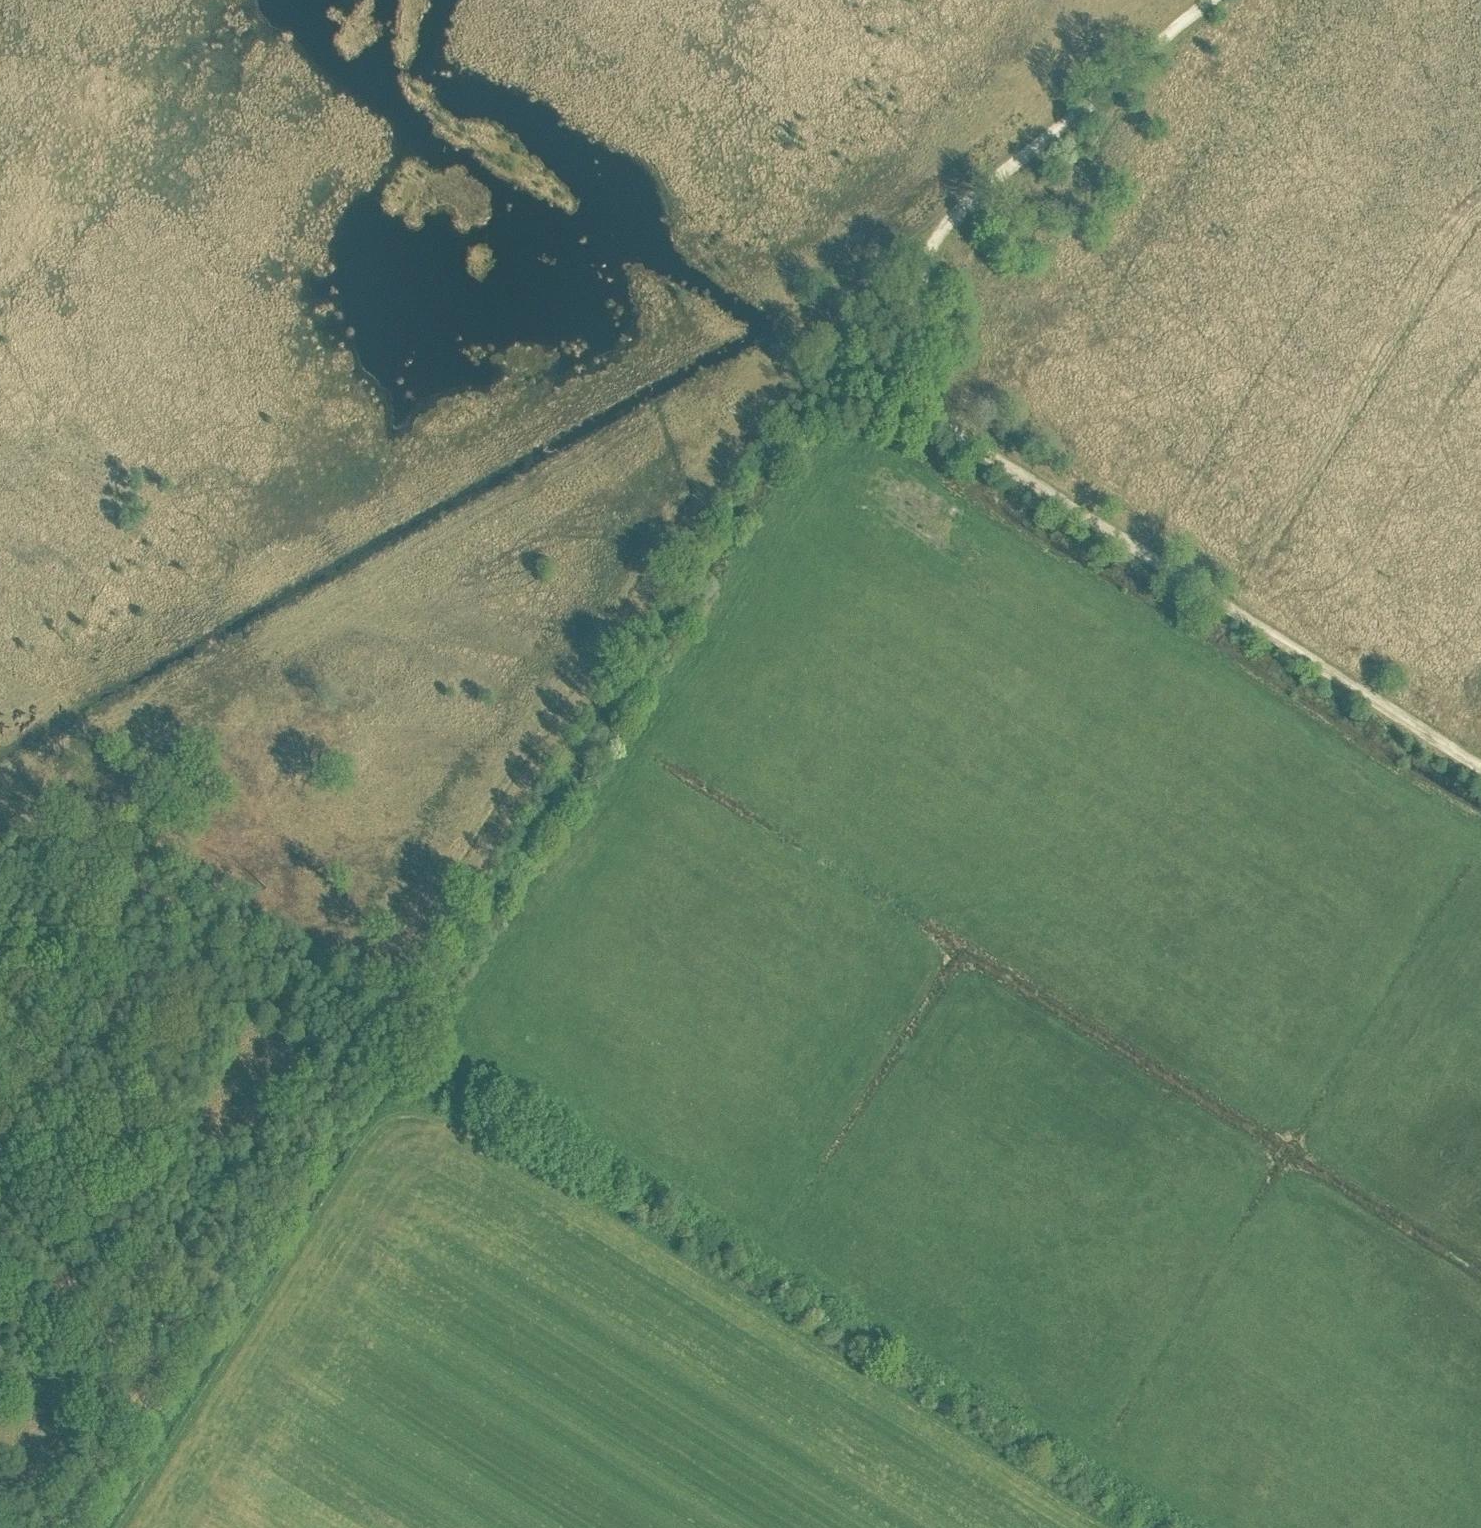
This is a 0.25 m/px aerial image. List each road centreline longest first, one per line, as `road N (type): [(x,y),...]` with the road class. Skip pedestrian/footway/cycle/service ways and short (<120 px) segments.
road 1 (track): [(1480,764),(934,420),(911,392),(923,254),(952,217),(1210,0)]

